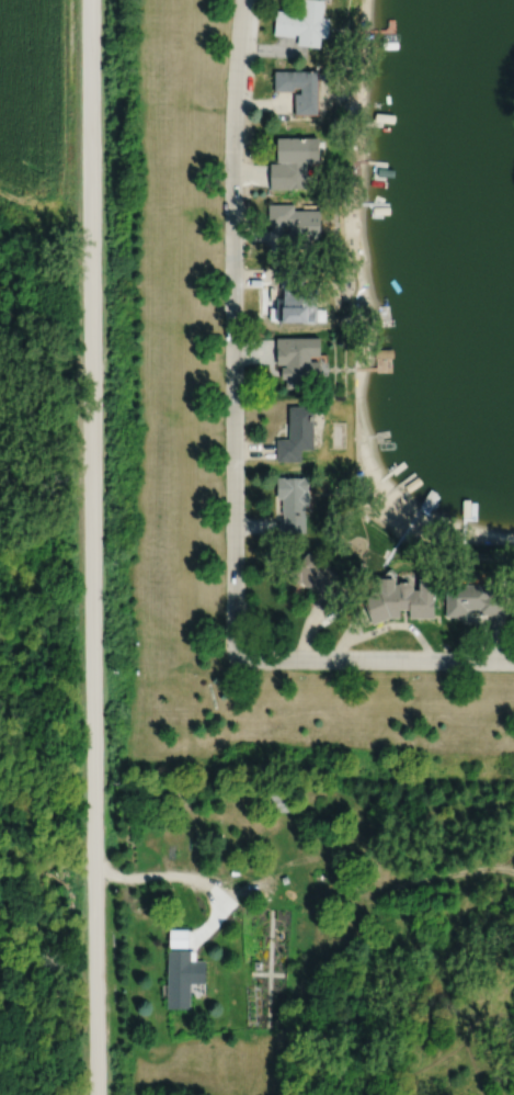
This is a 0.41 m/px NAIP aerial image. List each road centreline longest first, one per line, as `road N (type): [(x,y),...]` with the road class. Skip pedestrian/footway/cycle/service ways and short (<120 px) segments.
road 1 (residential): [(90,0),(94,1094)]
road 2 (residential): [(242,0),(232,234),(238,651)]
road 3 (residential): [(238,651),(255,658),(513,660)]

